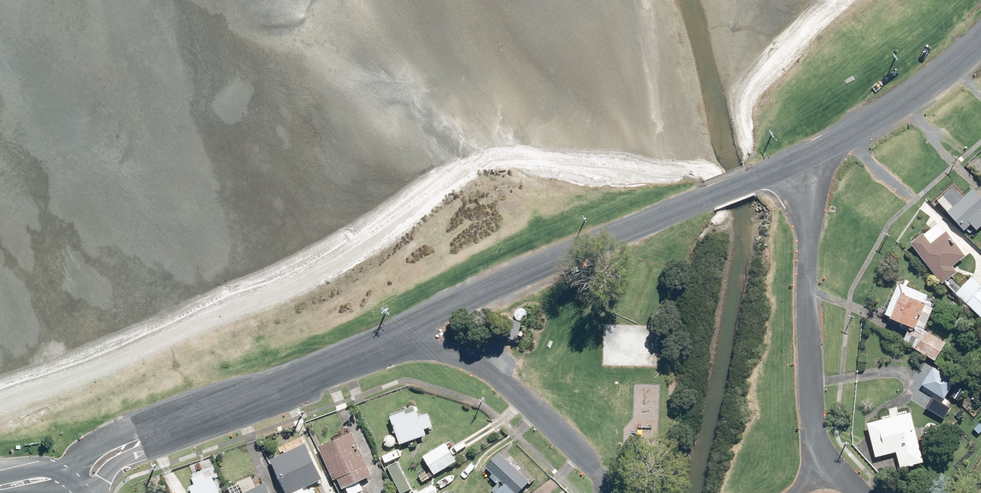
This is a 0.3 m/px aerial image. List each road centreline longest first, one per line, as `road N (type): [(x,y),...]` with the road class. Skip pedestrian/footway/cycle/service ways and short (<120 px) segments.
road 1 (tertiary): [(374,344),(797,162)]
road 2 (residential): [(861,492),(823,449),(812,414),(809,229),(797,162)]
road 3 (tertiary): [(71,492),(110,455),(374,344)]
road 4 (residential): [(614,492),(476,364),(374,344)]
road 5 (tertiary): [(797,162),(925,91),(980,41)]

